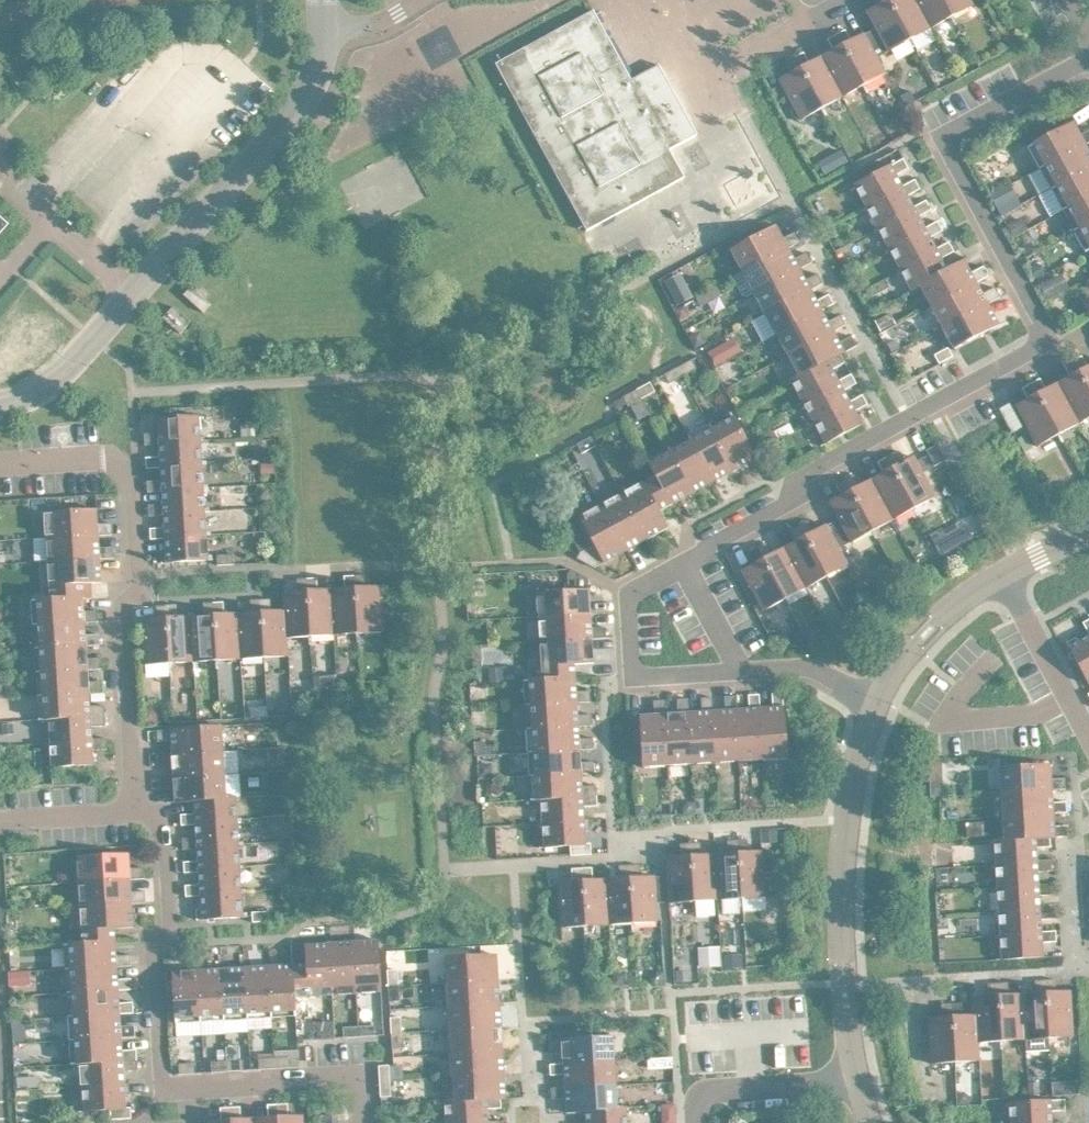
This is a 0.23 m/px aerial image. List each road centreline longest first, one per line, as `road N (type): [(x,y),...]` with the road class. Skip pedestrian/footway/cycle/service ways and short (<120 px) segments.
road 1 (residential): [(1088,56),(951,132),(951,148),(1054,343),(702,549)]
road 2 (residential): [(134,806),(166,818),(171,920),(157,943),(162,1083),(359,1069),(361,1122)]
road 3 (residential): [(0,457),(105,449),(132,456),(143,569),(126,595),(134,806)]
road 4 (unclassified): [(862,1059),(846,979),(849,822),(877,701)]
road 5 (tertiary): [(327,20),(308,90),(138,289)]
road 6 (residential): [(702,549),(633,590),(631,656),(640,677),(735,674),(757,655)]
road 7 (residential): [(138,289),(2,176),(0,137)]
road 8 (unclassified): [(877,701),(920,635),(1000,571)]
road 9 (tertiary): [(138,289),(60,371),(0,400)]
road 10 (residential): [(1000,571),(1040,622),(1088,709)]
road 11 (residential): [(862,1059),(714,1076)]
road 12 (residential): [(0,813),(134,806)]
road 13 (residential): [(877,701),(827,666),(757,655)]

